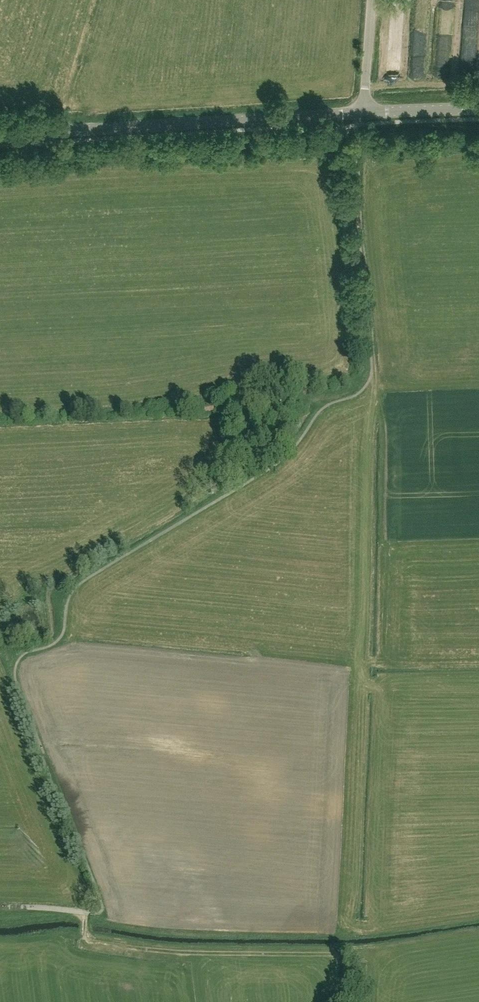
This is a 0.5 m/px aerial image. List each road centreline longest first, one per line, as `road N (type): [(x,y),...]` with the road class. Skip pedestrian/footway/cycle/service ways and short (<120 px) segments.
road 1 (tertiary): [(362,113),(0,136)]

